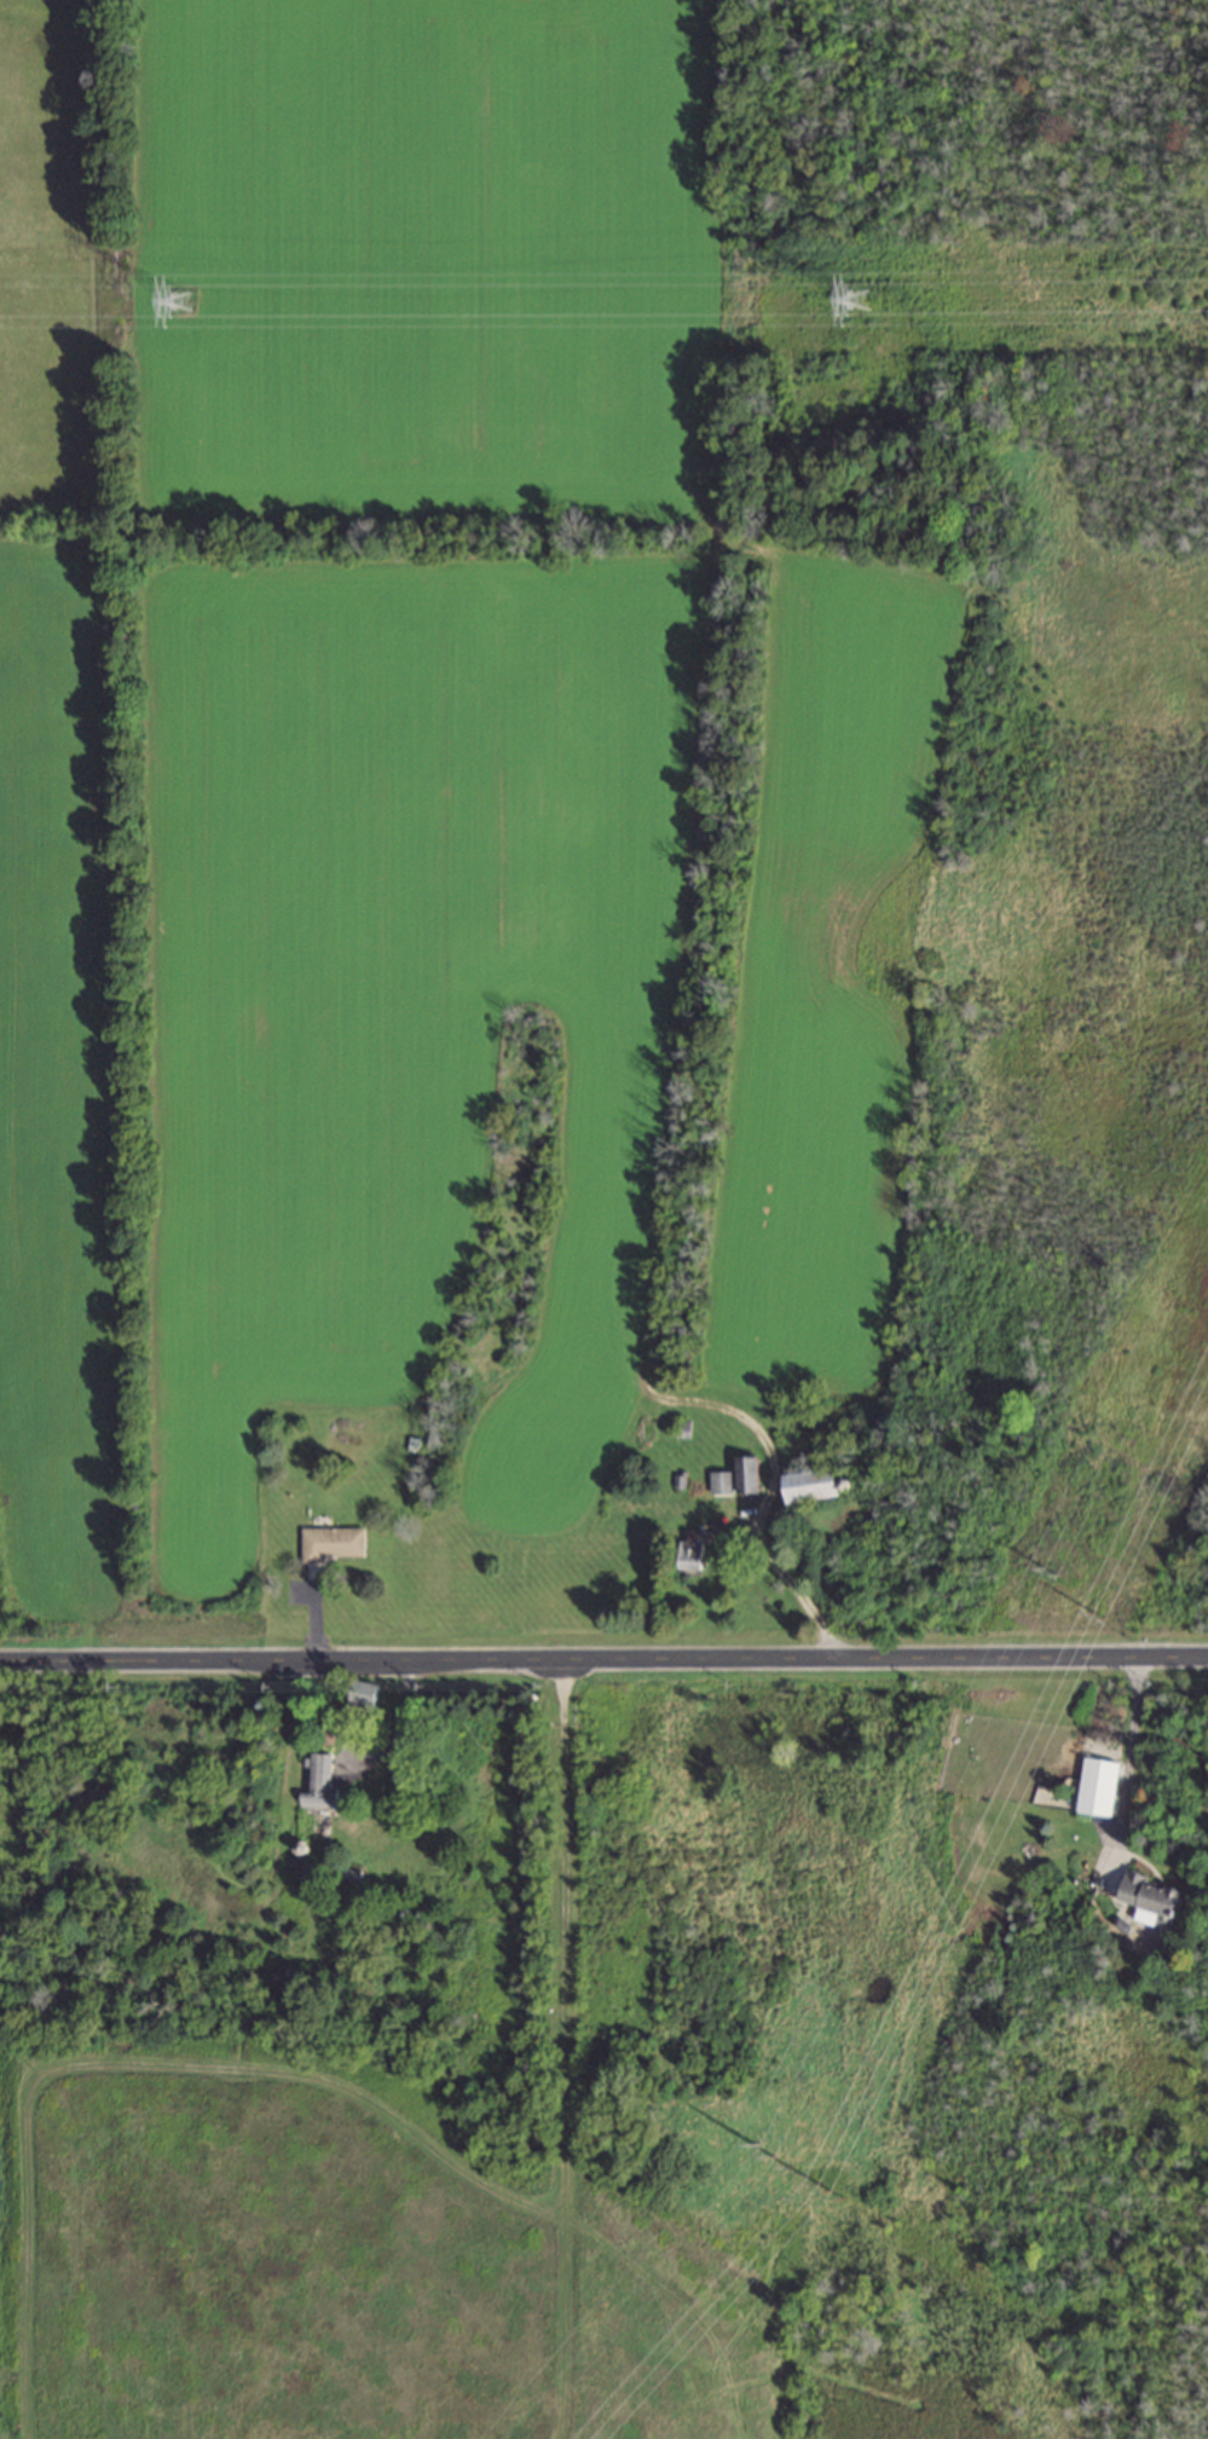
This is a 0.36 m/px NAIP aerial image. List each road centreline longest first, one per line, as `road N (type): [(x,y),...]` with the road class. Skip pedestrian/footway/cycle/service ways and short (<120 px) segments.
road 1 (tertiary): [(0,1664),(1207,1660)]

